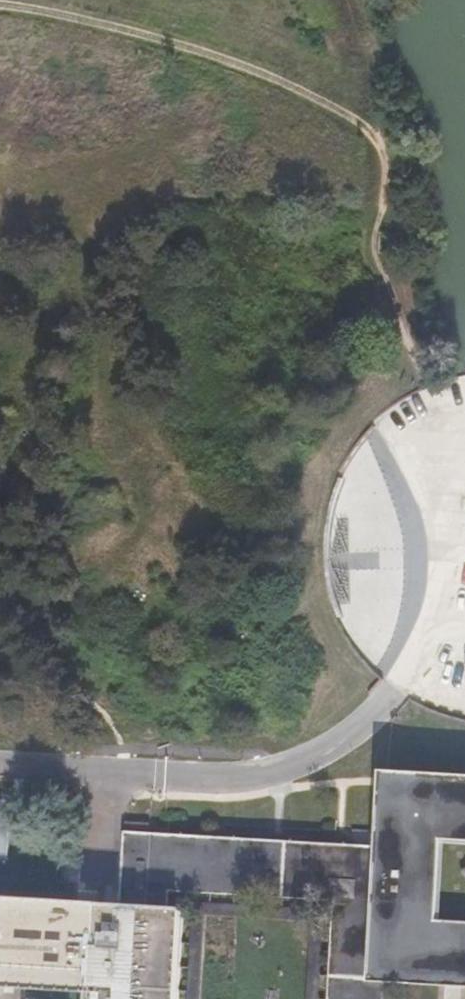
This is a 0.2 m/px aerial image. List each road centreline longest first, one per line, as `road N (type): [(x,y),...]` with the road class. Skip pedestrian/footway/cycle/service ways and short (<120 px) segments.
road 1 (track): [(381,131),(209,53),(0,3)]
road 2 (residential): [(398,688),(350,736),(293,766),(246,775),(117,770)]

